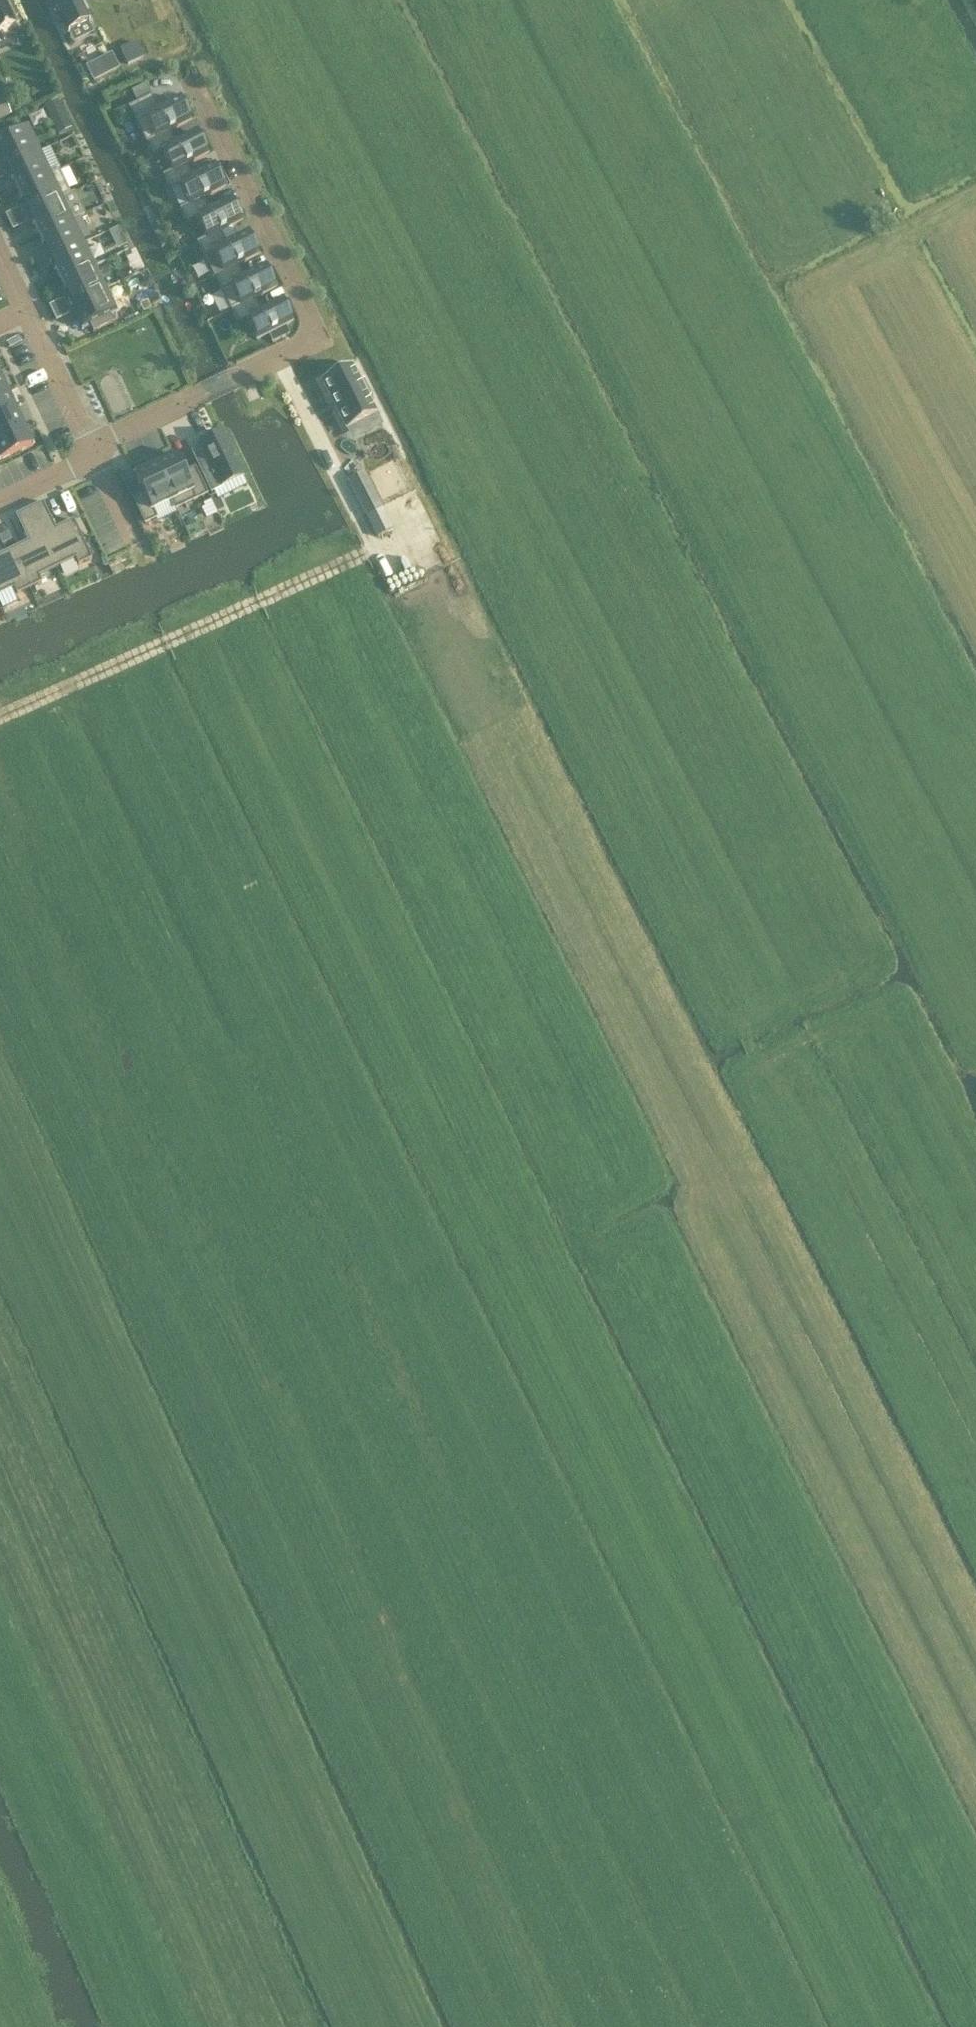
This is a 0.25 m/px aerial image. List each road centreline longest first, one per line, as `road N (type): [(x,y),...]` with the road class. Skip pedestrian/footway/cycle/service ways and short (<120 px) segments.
road 1 (residential): [(91,446),(320,339),(192,82)]
road 2 (track): [(0,720),(353,558)]
road 3 (residential): [(0,251),(91,446)]

